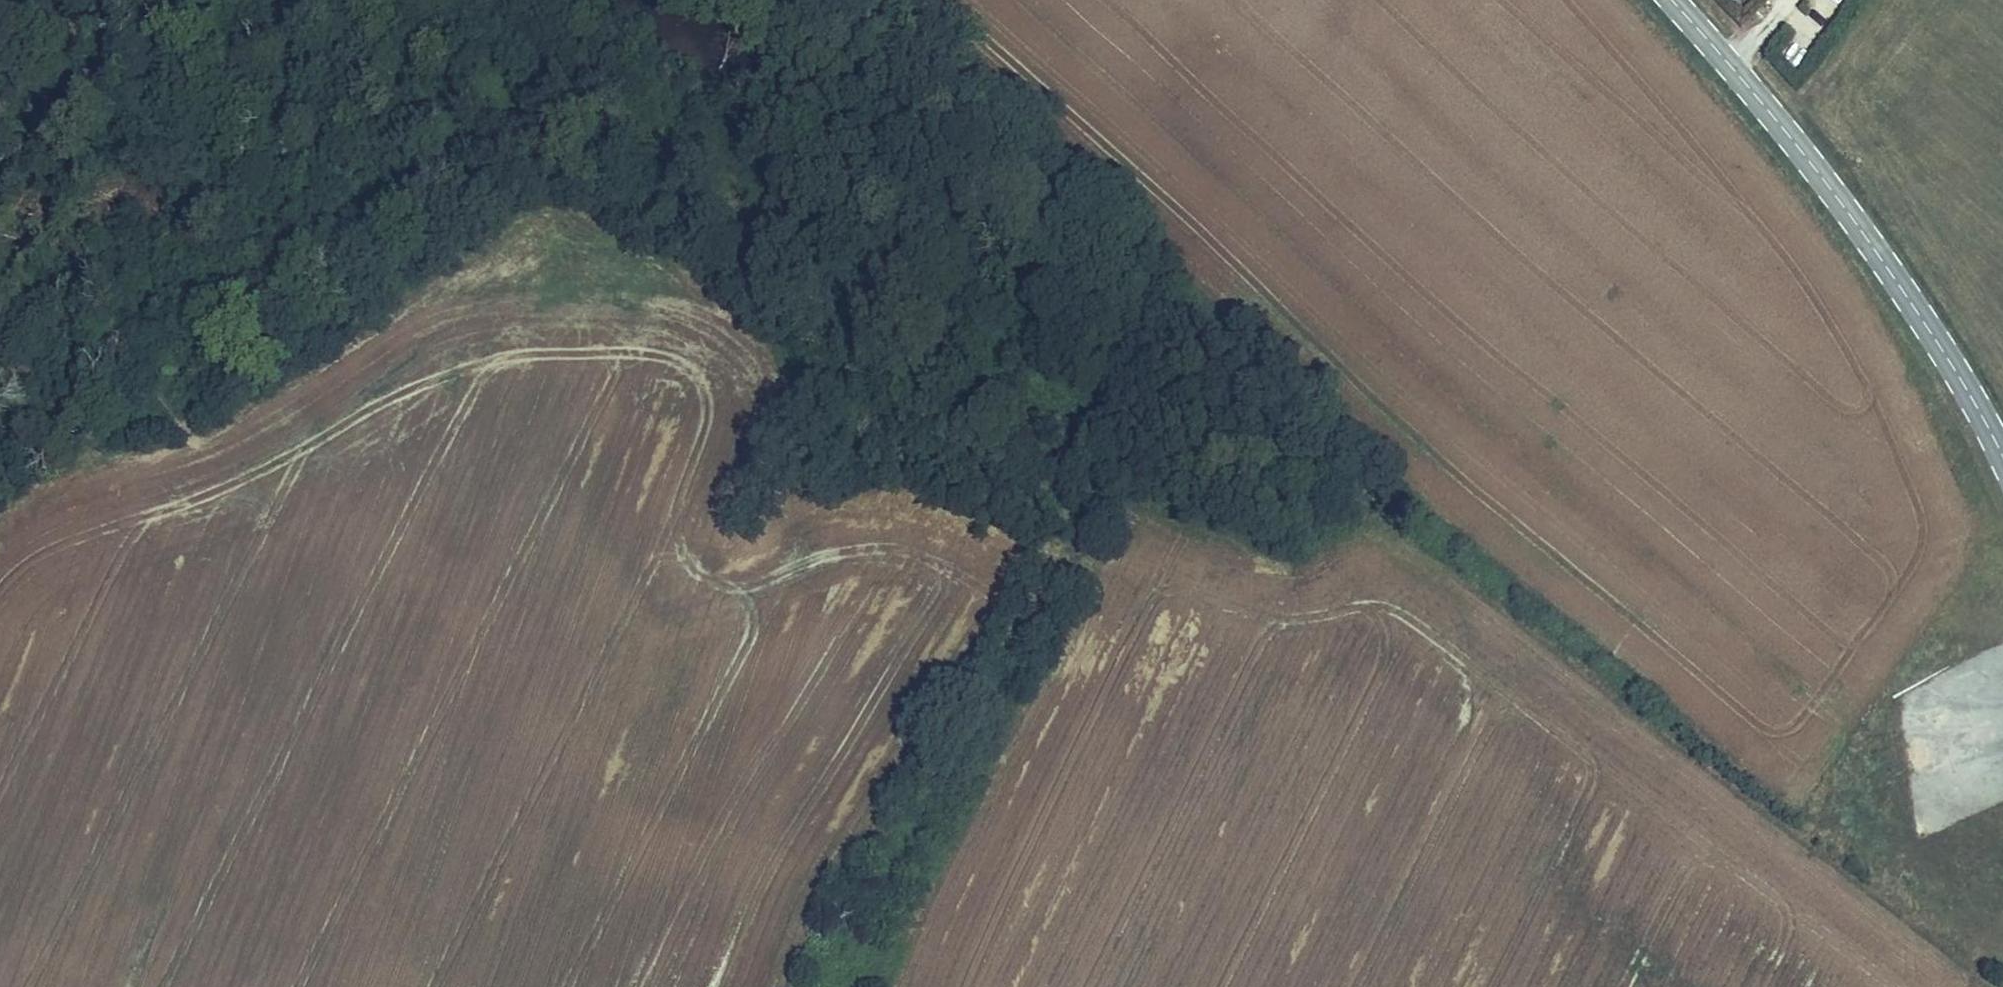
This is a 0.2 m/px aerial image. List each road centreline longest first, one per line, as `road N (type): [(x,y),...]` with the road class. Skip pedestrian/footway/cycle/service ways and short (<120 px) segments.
road 1 (tertiary): [(2002,458),(1940,348),(1812,162),(1671,0)]

